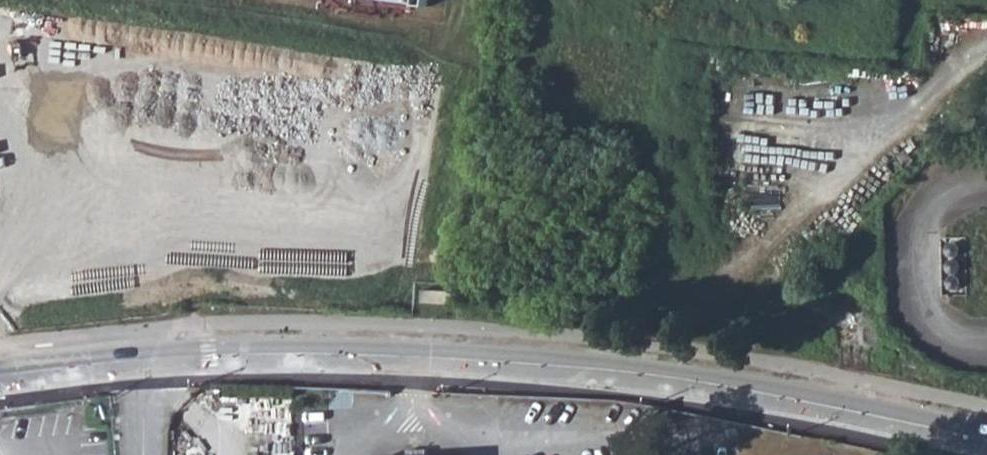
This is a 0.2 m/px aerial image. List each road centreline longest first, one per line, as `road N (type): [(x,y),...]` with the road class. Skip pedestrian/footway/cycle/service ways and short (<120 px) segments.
road 1 (secondary): [(0,377),(209,357),(473,363),(713,386),(986,440)]

